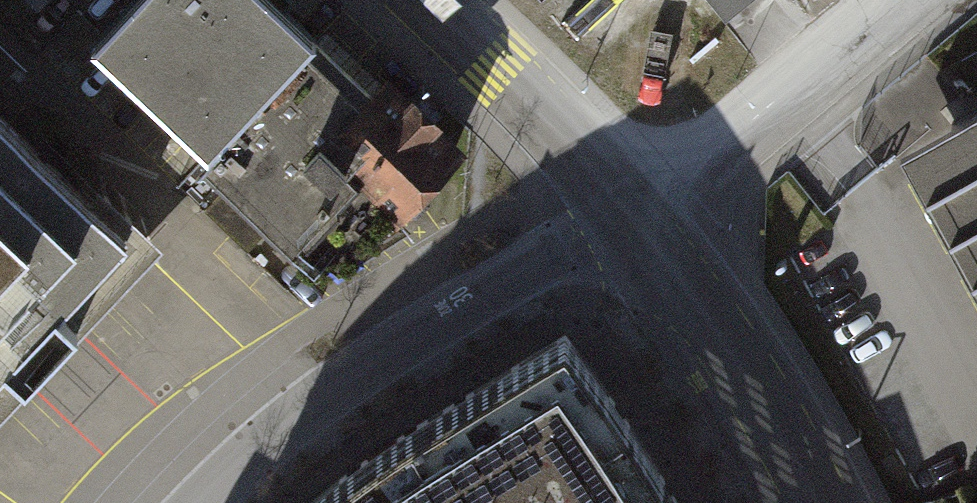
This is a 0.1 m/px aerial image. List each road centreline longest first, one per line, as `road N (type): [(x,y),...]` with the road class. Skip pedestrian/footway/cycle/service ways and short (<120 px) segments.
road 1 (residential): [(630,211),(383,356),(271,438),(202,502)]
road 2 (tertiary): [(823,502),(718,332),(630,211)]
road 3 (unclassified): [(891,0),(630,211)]
road 4 (tertiary): [(630,211),(427,0)]

